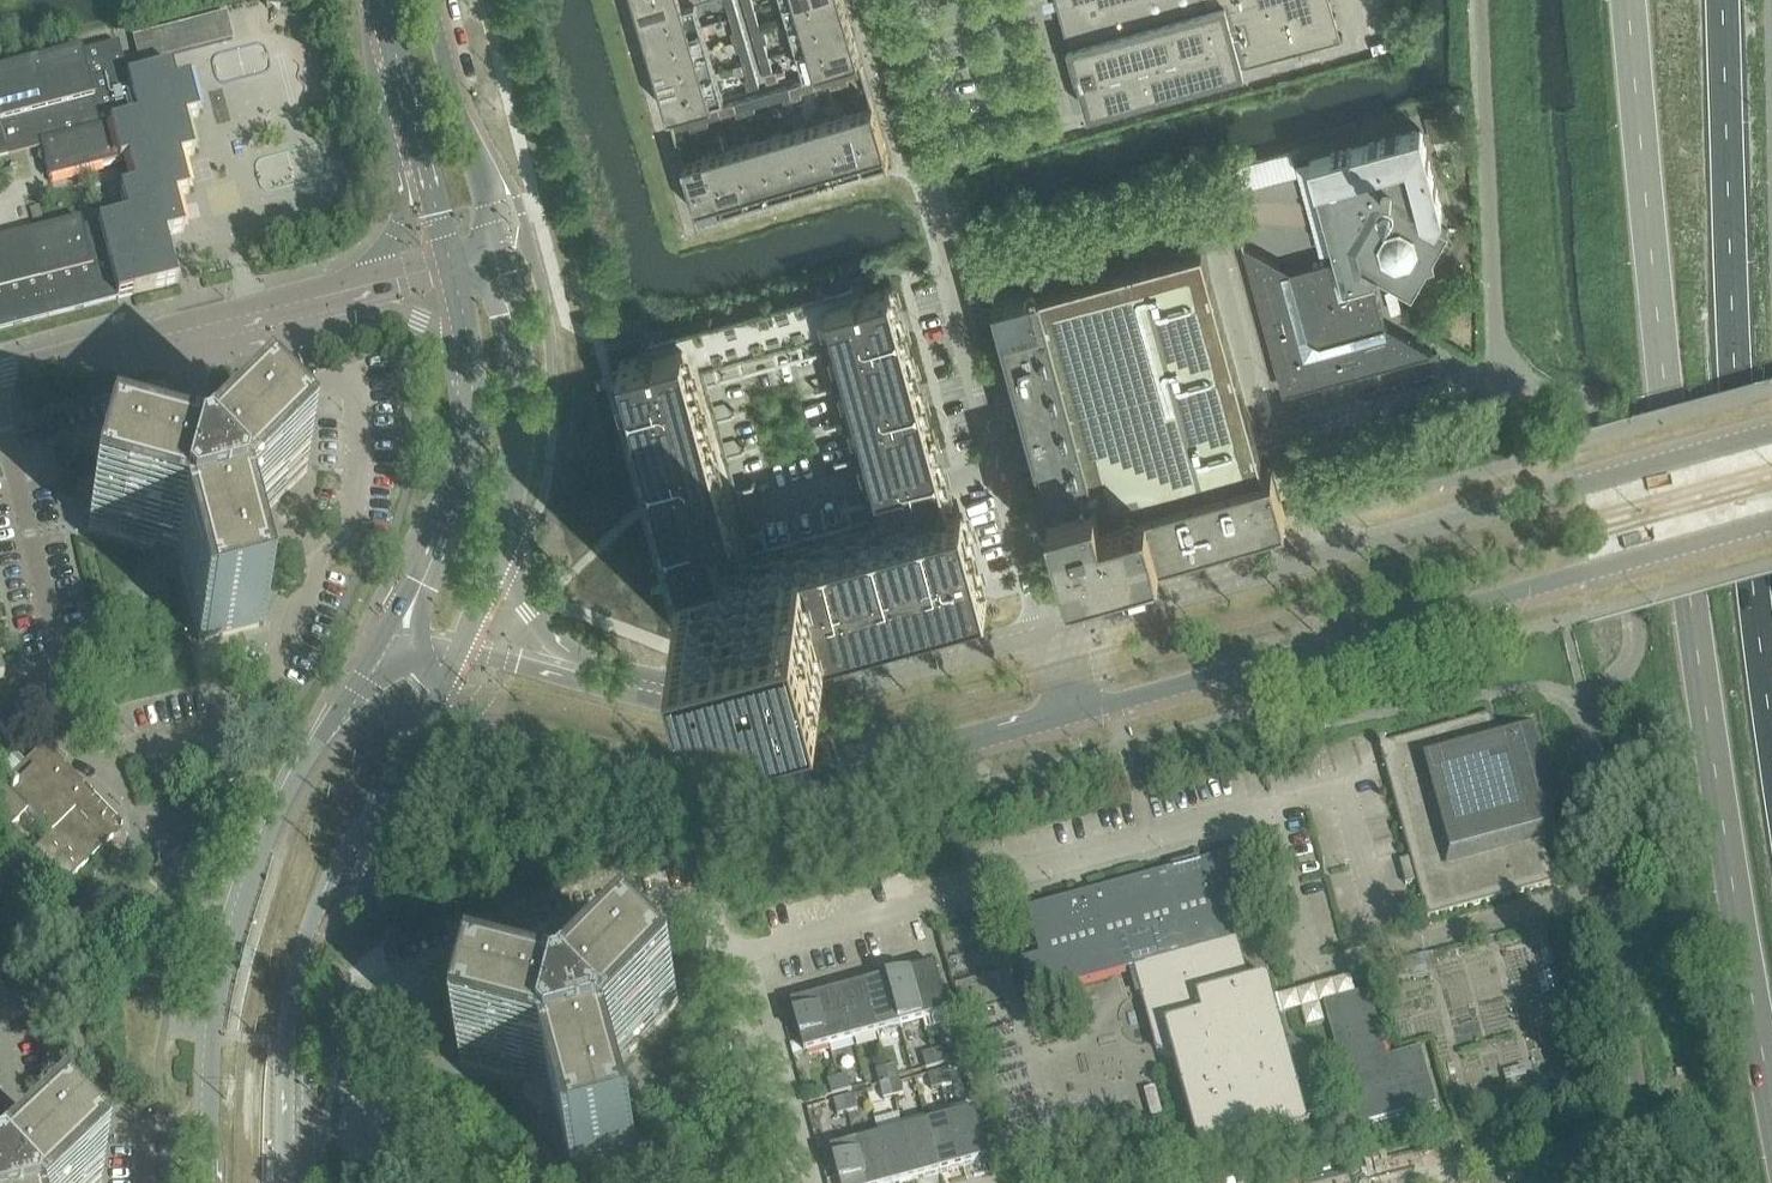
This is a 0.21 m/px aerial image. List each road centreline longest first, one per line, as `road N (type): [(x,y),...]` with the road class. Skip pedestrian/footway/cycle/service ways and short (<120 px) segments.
road 1 (primary): [(1629,0),(1711,767),(1771,1102)]
road 2 (residential): [(1606,890),(1311,963),(1259,809),(729,960)]
road 3 (residential): [(50,691),(52,729),(85,762),(110,766),(132,748),(238,723),(256,702),(317,563),(344,545),(357,461),(353,374),(12,464)]
road 4 (tertiary): [(1771,435),(1050,635)]
road 5 (primary): [(1771,745),(1731,336),(1721,0)]
road 6 (tertiary): [(1073,716),(1771,523)]
road 7 (residential): [(959,280),(1204,211),(1222,223),(1283,440),(1480,379)]
road 8 (residential): [(729,960),(711,904),(691,902),(403,982),(377,1029),(367,1075),(367,1182)]
road 9 (tertiary): [(389,639),(305,762),(244,910),(214,1037),(209,1182)]
road 10 (tertiary): [(508,737),(641,778),(747,789),(849,778),(1073,716)]
road 11 (tertiary): [(1050,635),(776,703),(730,706),(595,677)]
road 12 (tertiary): [(284,1182),(287,1059),(300,962),(320,904),(382,800)]
road 13 (residential): [(1050,635),(958,305),(959,280)]
road 14 (residential): [(0,380),(347,290)]
road 15 (tertiary): [(468,352),(465,446),(454,489),(389,639)]
road 16 (tertiary): [(500,242),(432,0)]
road 17 (tertiary): [(497,565),(520,412),(514,328)]
road 18 (residential): [(50,691),(64,673),(12,464)]
road 19 (residential): [(784,1182),(729,960)]
road 20 (residential): [(1419,1182),(1639,1126)]
road 21 (residential): [(0,1117),(146,1105),(145,1182)]
road 22 (tertiary): [(383,0),(423,158)]
road 23 (residential): [(423,158),(394,230),(347,290)]
road 24 (tertiary): [(595,677),(558,647),(497,565)]
road 25 (tertiary): [(382,800),(508,737)]
road 26 (tertiary): [(595,677),(457,650)]
road 27 (residential): [(347,290),(424,322),(468,352)]
road 28 (tertiary): [(382,800),(441,686)]

